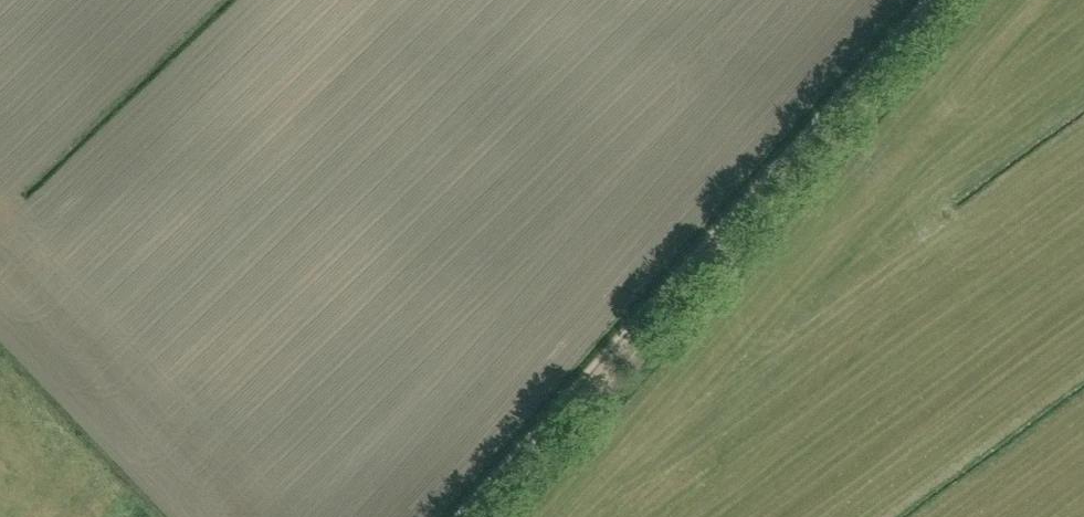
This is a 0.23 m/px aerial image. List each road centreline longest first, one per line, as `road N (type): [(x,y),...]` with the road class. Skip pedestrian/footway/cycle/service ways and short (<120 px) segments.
road 1 (track): [(489,516),(964,0)]

